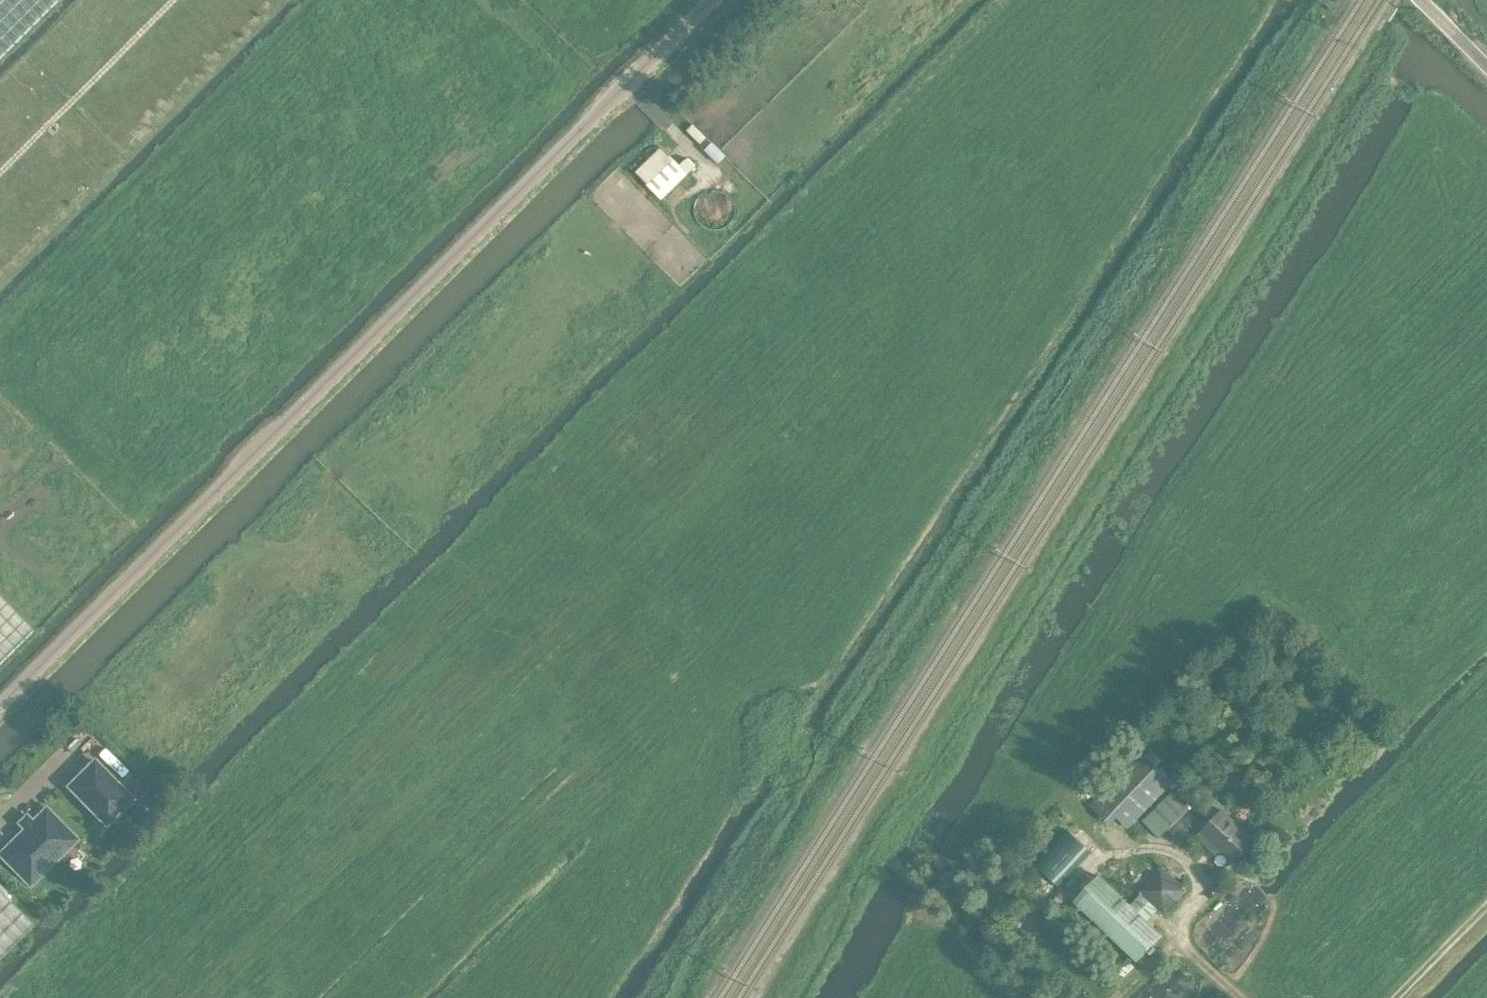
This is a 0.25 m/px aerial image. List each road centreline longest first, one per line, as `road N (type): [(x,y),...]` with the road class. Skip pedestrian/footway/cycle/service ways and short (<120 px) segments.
road 1 (unclassified): [(0,703),(709,0)]

